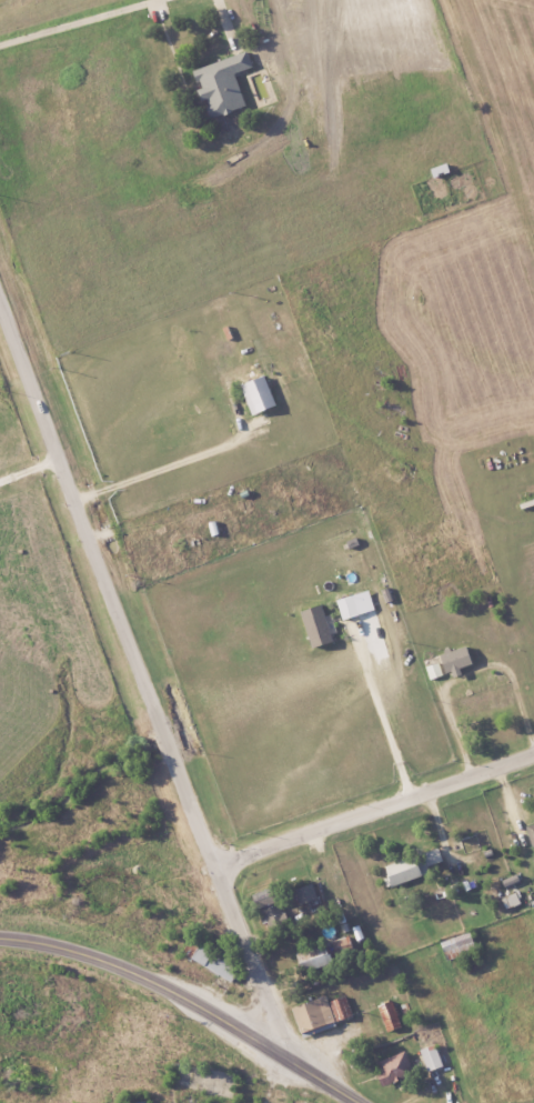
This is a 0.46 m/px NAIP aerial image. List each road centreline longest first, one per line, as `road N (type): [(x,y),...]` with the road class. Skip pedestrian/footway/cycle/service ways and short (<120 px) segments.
road 1 (residential): [(275,1056),(240,931),(0,302)]
road 2 (secondary): [(0,943),(57,945),(155,986),(353,1102)]
road 3 (residential): [(216,868),(533,754)]

